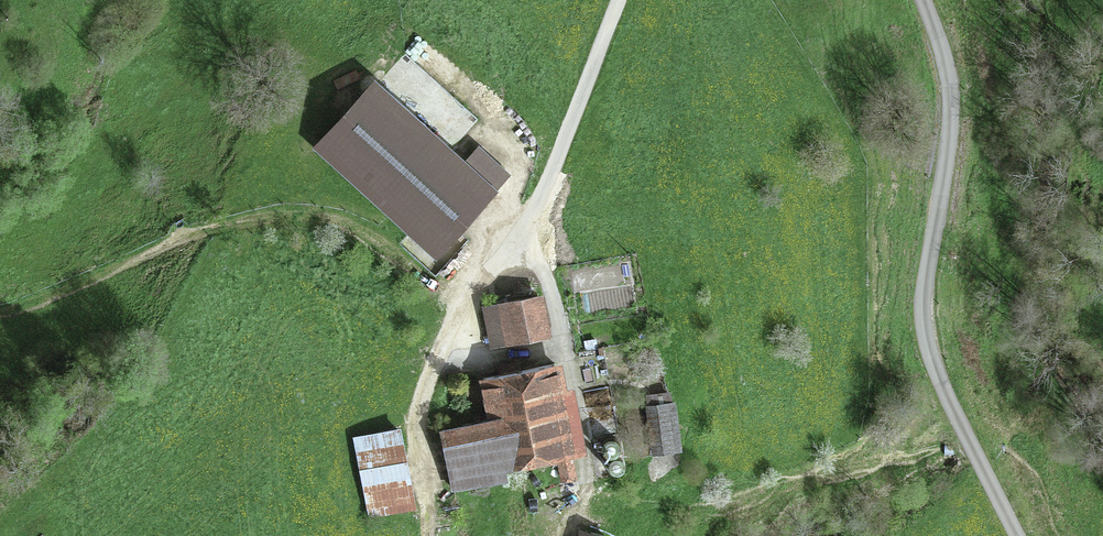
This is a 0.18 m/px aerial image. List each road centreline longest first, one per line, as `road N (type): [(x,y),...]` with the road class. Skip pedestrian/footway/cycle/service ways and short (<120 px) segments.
road 1 (track): [(431,535),(422,423),(432,382),(476,291),(529,236),(621,0)]
road 2 (residential): [(1017,535),(937,374),(923,324),(951,92),(924,0)]
road 3 (track): [(464,317),(399,265),(320,223),(241,230),(161,252),(0,316)]
road 4 (track): [(529,236),(558,257),(581,304),(612,458),(591,535)]

